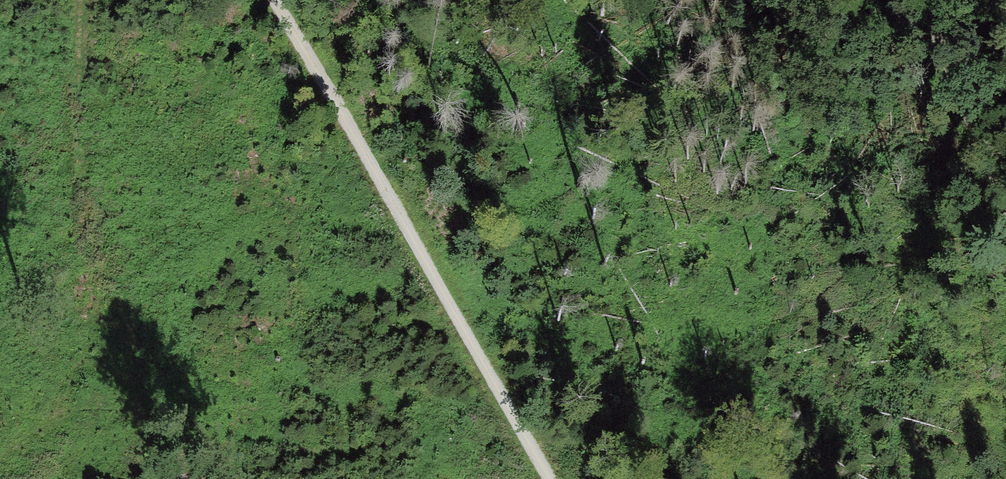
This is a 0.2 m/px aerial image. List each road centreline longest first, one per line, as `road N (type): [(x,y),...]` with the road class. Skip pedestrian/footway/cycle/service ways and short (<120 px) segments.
road 1 (track): [(279,0),(553,478)]
road 2 (track): [(83,0),(67,148),(135,376),(177,478)]
road 3 (track): [(918,0),(1005,198)]

